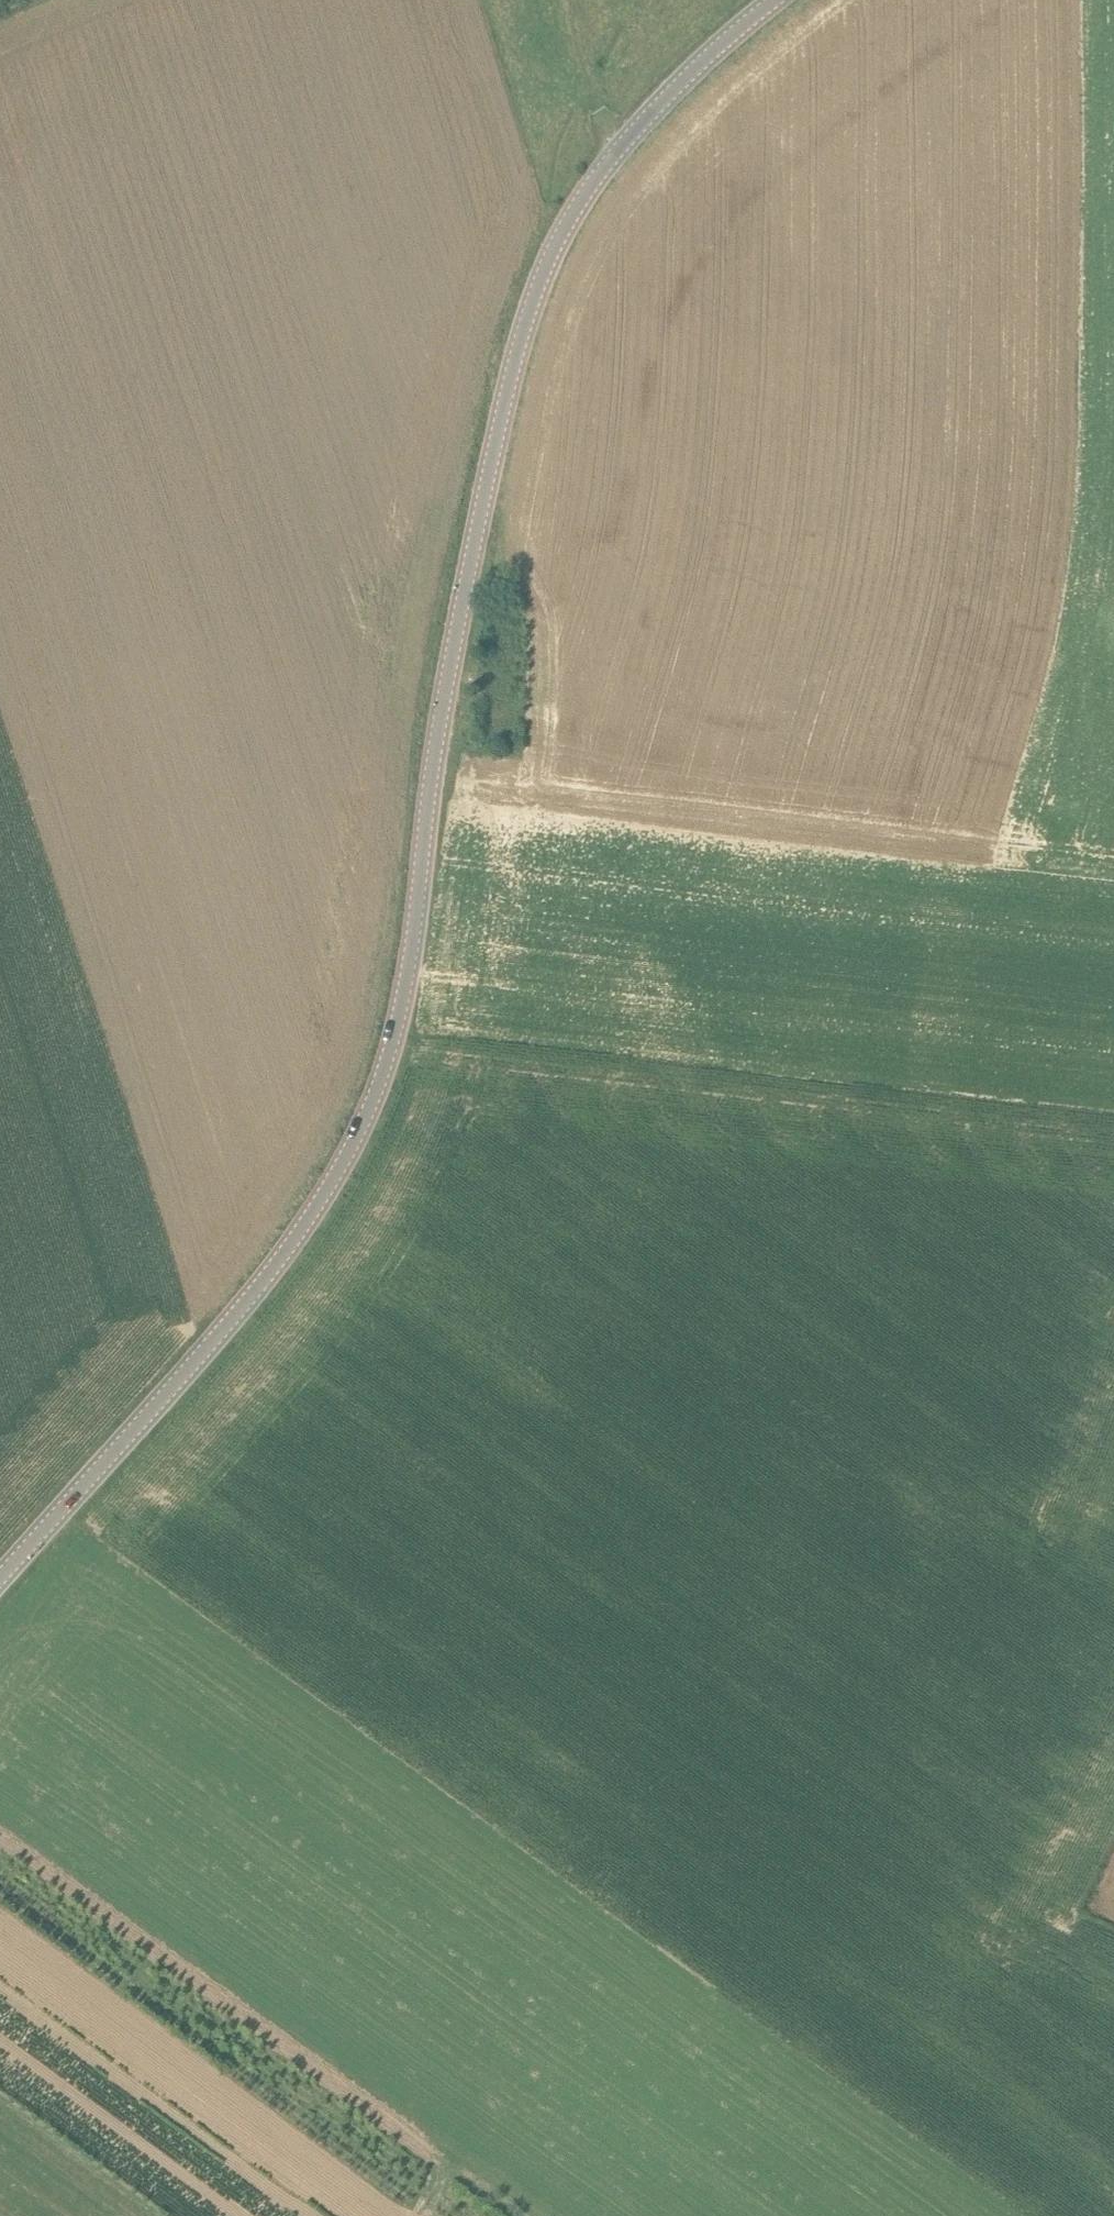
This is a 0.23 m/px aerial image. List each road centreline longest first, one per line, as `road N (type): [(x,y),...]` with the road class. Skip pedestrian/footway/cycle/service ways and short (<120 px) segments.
road 1 (tertiary): [(0,1577),(274,1264),(354,1141),(404,990),(448,673),(504,405),(540,278),(579,202),(620,147),(774,0)]

